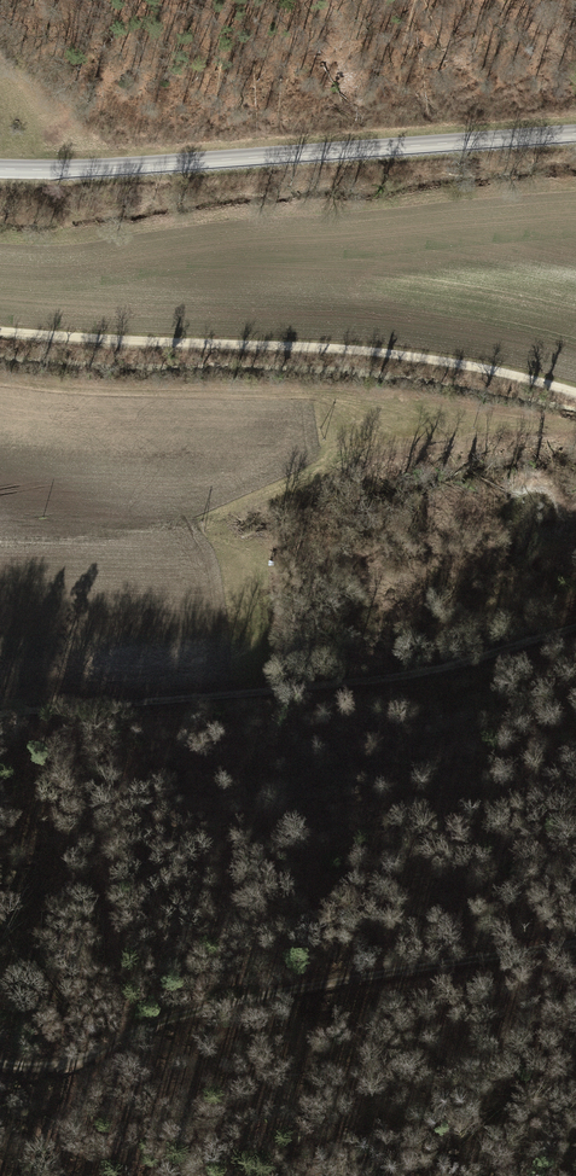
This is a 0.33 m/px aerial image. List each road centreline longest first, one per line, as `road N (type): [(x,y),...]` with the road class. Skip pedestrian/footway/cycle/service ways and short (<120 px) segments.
road 1 (track): [(0,1064),(59,1070),(132,1029),(260,991),(575,943)]
road 2 (track): [(0,718),(416,674),(575,630)]
road 3 (track): [(0,329),(295,346),(451,363),(575,393)]
road 4 (tertiary): [(575,133),(115,167),(0,168)]

